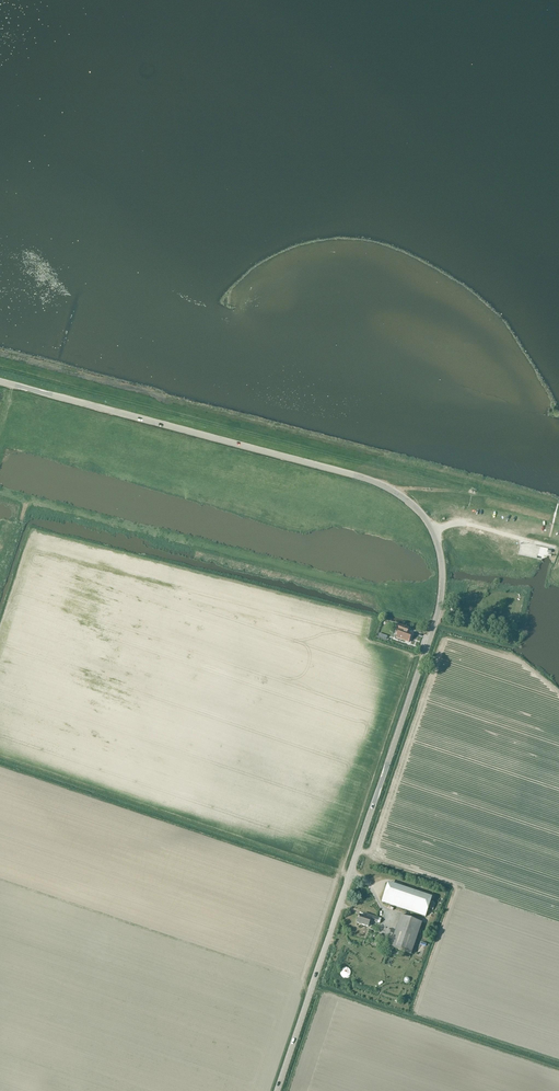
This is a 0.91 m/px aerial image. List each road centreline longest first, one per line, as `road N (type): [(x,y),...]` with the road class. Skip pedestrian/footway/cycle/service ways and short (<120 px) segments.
road 1 (tertiary): [(278,1090),(437,614),(442,573),(434,531),(377,483),(0,382)]
road 2 (track): [(0,368),(558,515)]
road 3 (track): [(555,549),(459,523),(434,531)]

